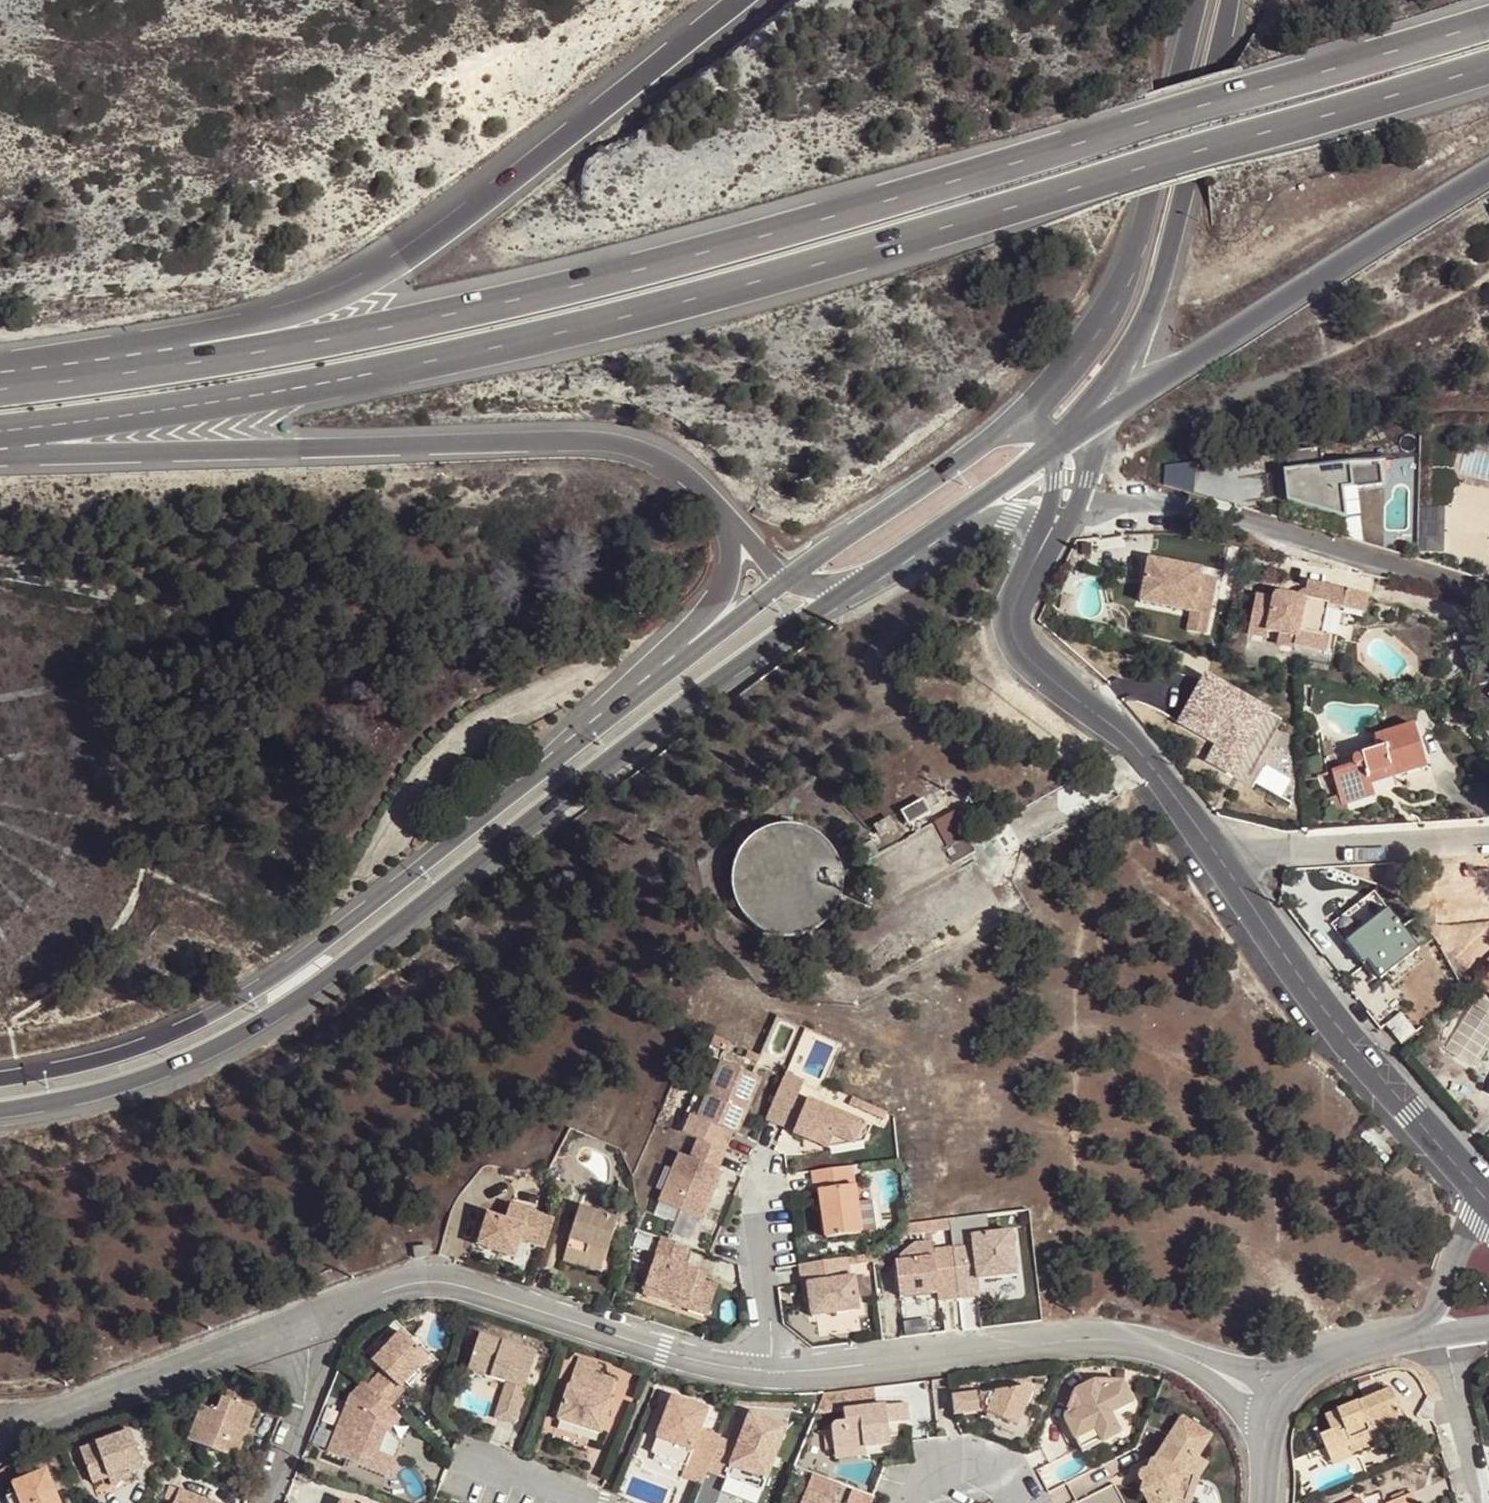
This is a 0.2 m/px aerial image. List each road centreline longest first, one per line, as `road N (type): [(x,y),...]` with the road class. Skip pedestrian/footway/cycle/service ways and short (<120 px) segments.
road 1 (trunk): [(1488,22),(745,242),(531,297),(335,339),(0,389)]
road 2 (trunk): [(0,431),(336,381),(598,324),(1488,67)]
road 3 (tertiary): [(0,1109),(140,1077),(264,1021),(850,586)]
road 4 (trunk): [(727,0),(426,243),(363,285),(274,317),(0,364)]
road 5 (trunk): [(0,455),(588,441),(656,455),(725,517)]
road 6 (tertiary): [(539,771),(322,943),(220,1010),(122,1053),(0,1079)]
road 7 (trunk): [(1054,443),(1488,173)]
road 8 (residential): [(291,1326),(438,1277),(705,1368),(767,1371)]
road 9 (trunk): [(1054,443),(1121,360),(1156,291),(1230,0)]
road 10 (trunk): [(1196,0),(1132,257),(1082,341),(1023,408)]
road 11 (residential): [(1060,516),(1015,603),(1020,649),(1143,755),(1227,868)]
road 12 (residential): [(1060,516),(1179,504),(1488,587)]
road 13 (residential): [(1227,868),(1339,1027),(1488,1199)]
road 14 (residential): [(767,1371),(818,1373),(1103,1339),(1179,1353)]
road 15 (trunk): [(725,517),(733,566),(717,599),(539,771)]
road 16 (tertiary): [(788,580),(539,771)]
road 17 (residential): [(0,1436),(291,1326)]
road 18 (tertiary): [(1023,408),(972,453),(788,580)]
road 19 (residential): [(1227,868),(1255,854),(1488,843)]
road 20 (tertiary): [(850,586),(1054,443)]
road 21 (residential): [(850,586),(983,520),(1060,516)]
road 22 (residential): [(767,1371),(757,1166)]
road 23 (residential): [(1488,1210),(1463,1239),(1434,1312),(1365,1344)]
road 24 (residential): [(291,1326),(308,1389),(262,1502)]
road 25 (residential): [(1445,1334),(1487,1502)]
road 26 (residential): [(1026,1502),(1000,1475),(963,1468),(923,1484),(906,1502)]

